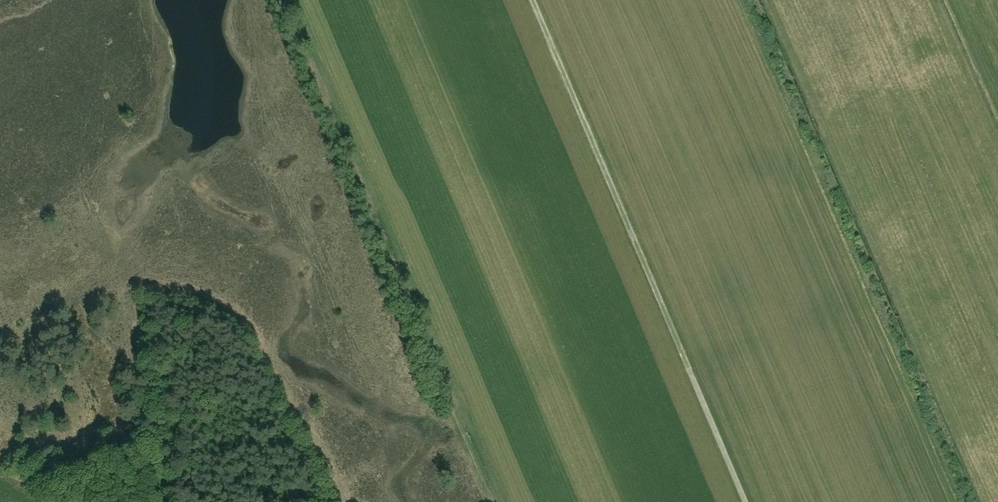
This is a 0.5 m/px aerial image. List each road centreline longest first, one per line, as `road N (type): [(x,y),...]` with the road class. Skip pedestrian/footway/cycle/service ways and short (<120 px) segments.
road 1 (track): [(496,501),(283,0)]
road 2 (track): [(745,501),(532,0)]

